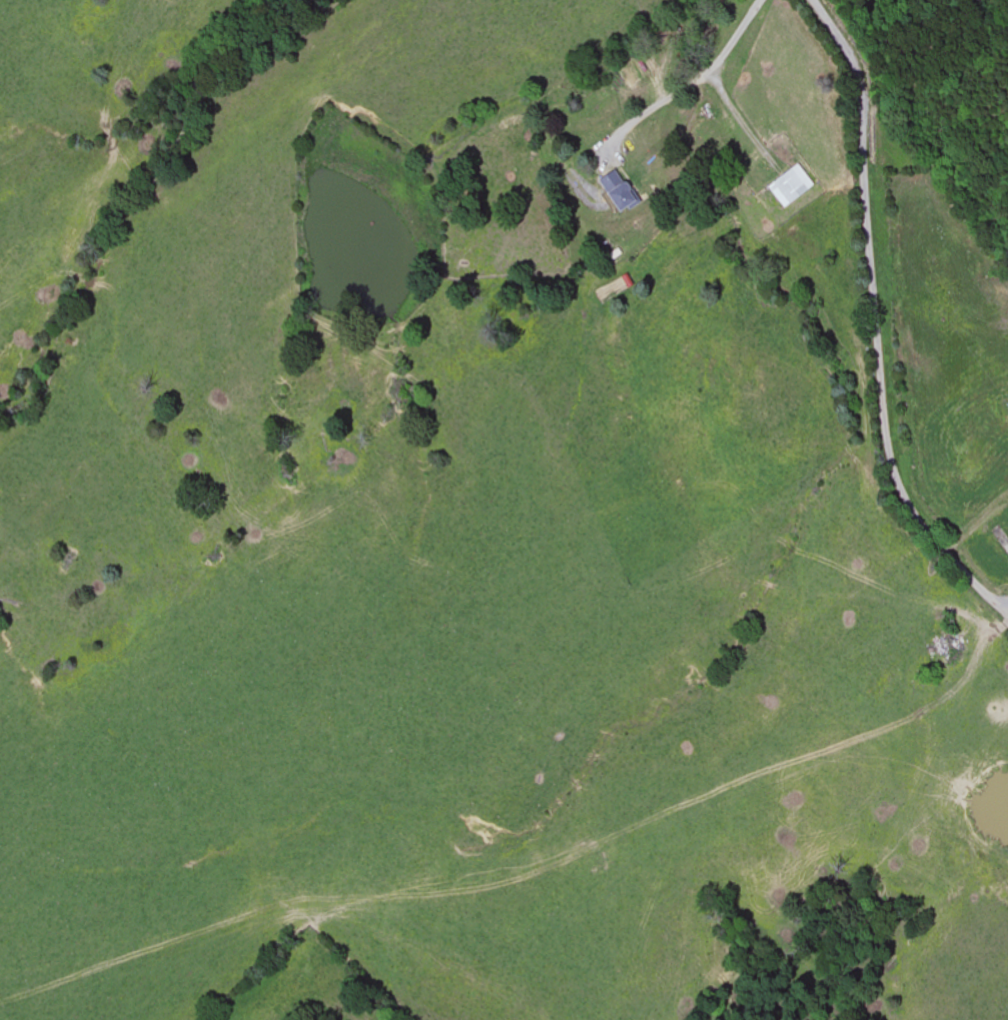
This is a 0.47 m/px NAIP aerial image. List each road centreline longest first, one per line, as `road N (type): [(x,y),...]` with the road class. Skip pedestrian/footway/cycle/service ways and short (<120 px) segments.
road 1 (residential): [(1007,616),(932,537),(902,487),(886,399),(860,77),(816,0)]

